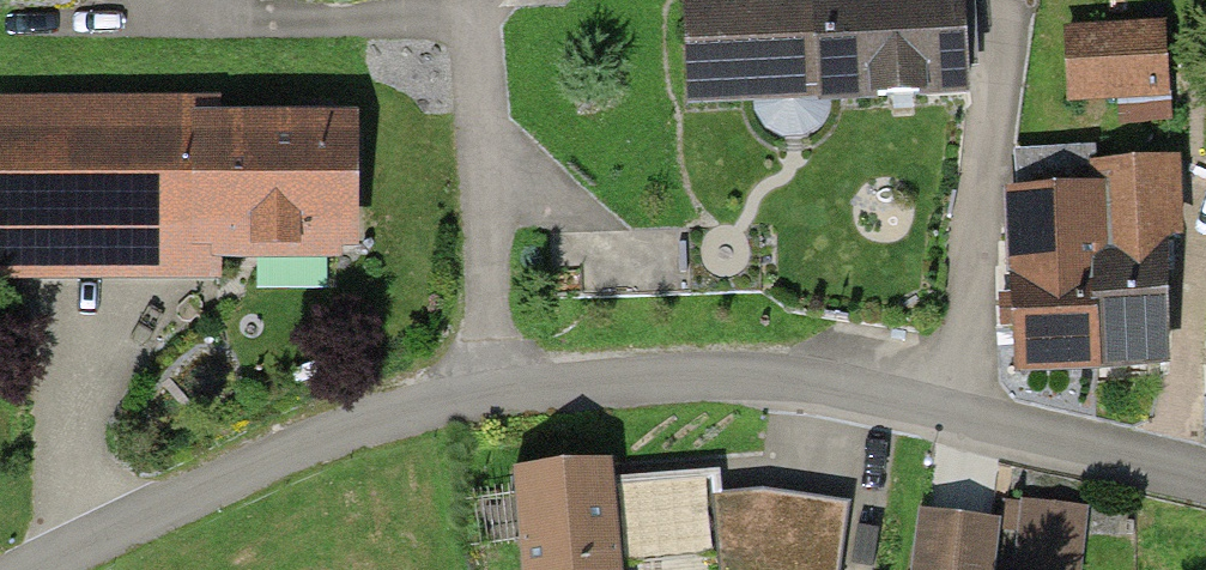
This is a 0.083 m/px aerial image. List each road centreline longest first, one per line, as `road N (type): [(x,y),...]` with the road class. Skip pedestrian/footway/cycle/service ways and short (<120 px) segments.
road 1 (residential): [(491,385),(260,455),(22,569)]
road 2 (residential): [(937,414),(746,374),(491,385)]
road 3 (residential): [(937,414),(1018,22),(1012,0)]
road 4 (residential): [(464,0),(491,385)]
road 5 (residential): [(1205,478),(937,414)]

